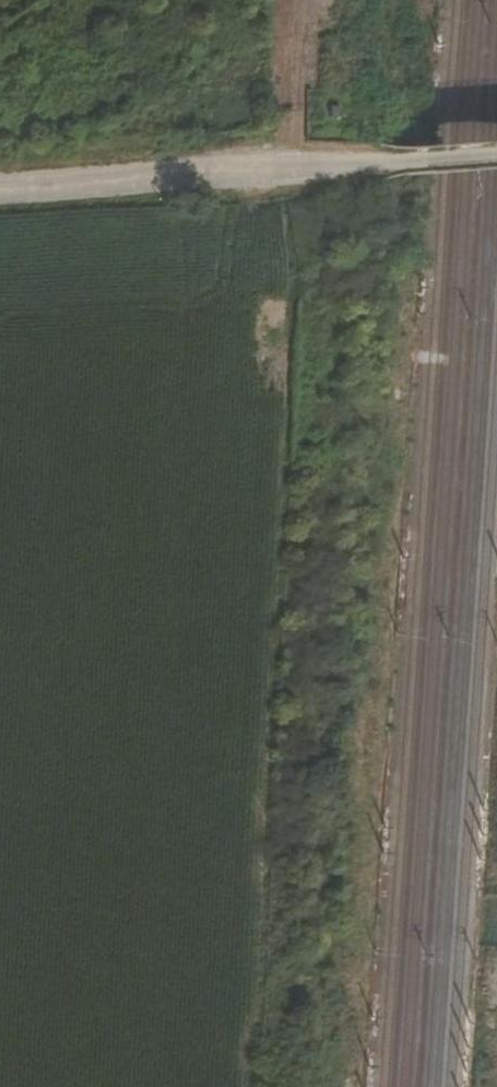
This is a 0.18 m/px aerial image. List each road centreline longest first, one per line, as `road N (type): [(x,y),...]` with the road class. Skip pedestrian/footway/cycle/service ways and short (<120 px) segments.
road 1 (unclassified): [(496,153),(0,185)]
road 2 (track): [(281,167),(293,0)]

